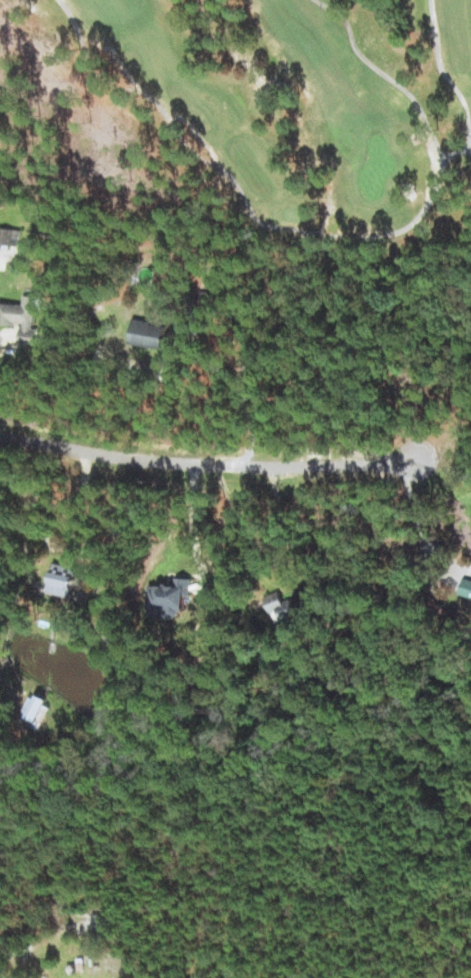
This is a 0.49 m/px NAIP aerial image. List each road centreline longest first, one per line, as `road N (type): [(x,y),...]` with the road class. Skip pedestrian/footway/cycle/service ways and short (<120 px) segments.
road 1 (residential): [(0,436),(171,461),(414,462)]

